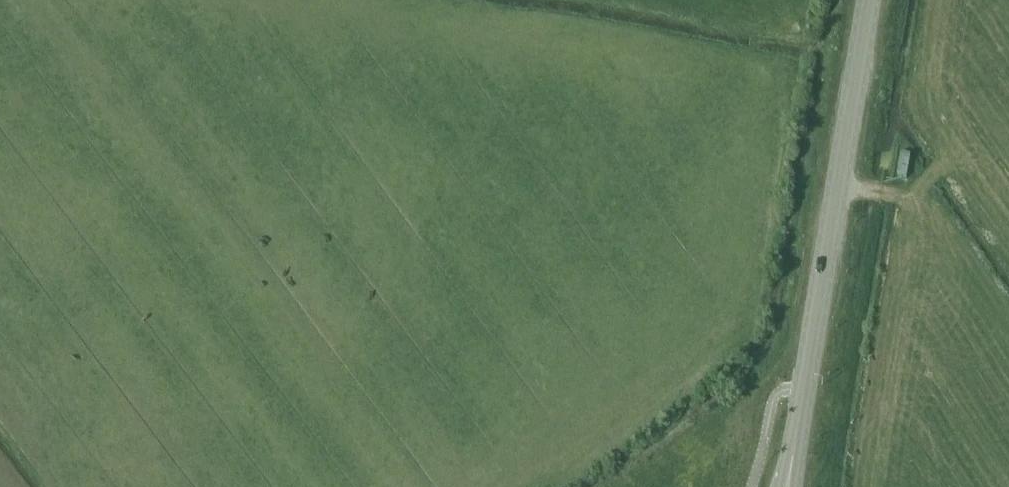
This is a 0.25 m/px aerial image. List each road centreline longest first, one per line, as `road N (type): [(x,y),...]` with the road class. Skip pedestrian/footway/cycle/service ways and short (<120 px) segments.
road 1 (secondary): [(869,0),(792,461)]

